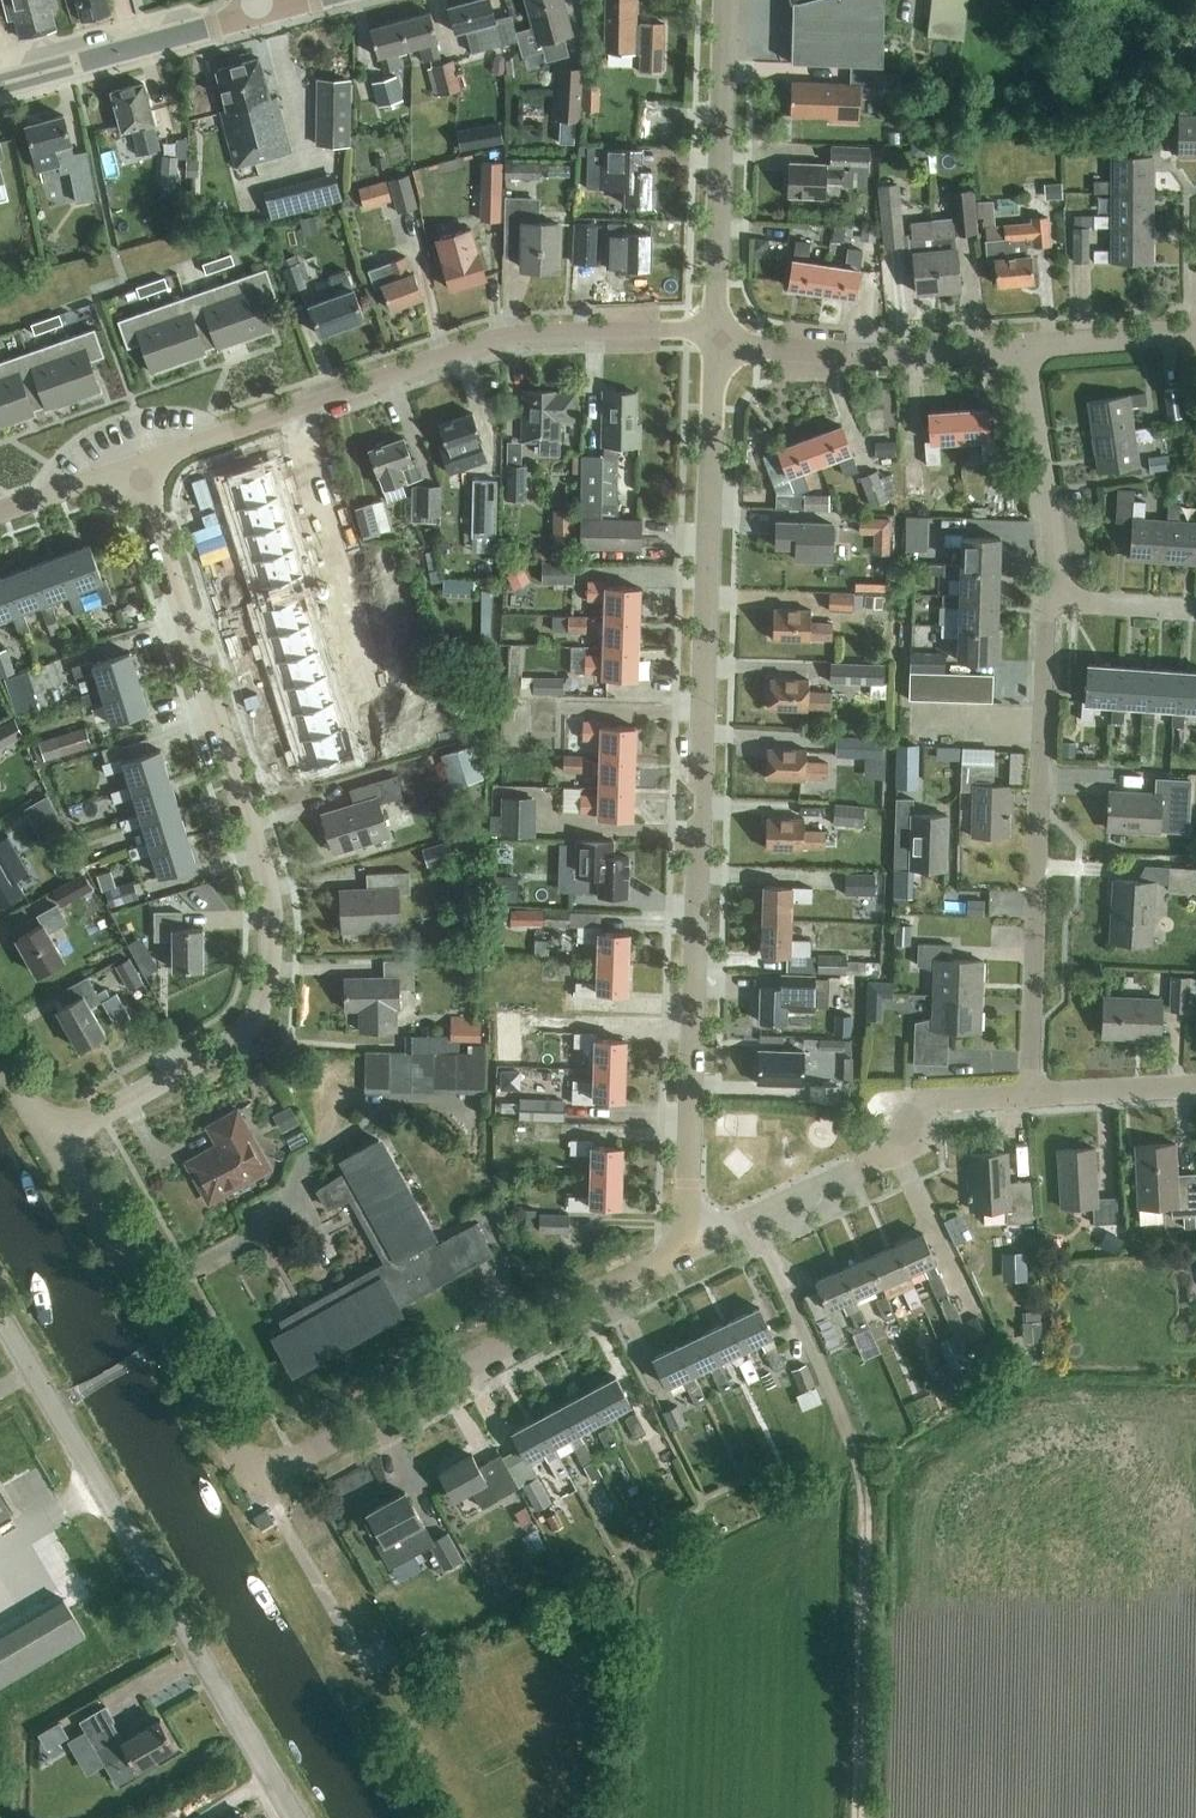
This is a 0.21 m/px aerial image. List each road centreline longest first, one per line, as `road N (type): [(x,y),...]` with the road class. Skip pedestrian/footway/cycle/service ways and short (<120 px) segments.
road 1 (residential): [(683,1251),(718,337)]
road 2 (residential): [(53,1142),(226,1044),(253,1020),(269,983),(271,894),(139,466)]
road 3 (residential): [(139,466),(490,340),(672,330),(718,337)]
road 4 (unclassified): [(298,1817),(0,1328)]
road 5 (track): [(784,1289),(866,1486),(859,1817)]
road 6 (residential): [(1034,1094),(1042,623),(1062,598)]
road 7 (residential): [(253,1466),(278,1468),(683,1251)]
road 8 (residential): [(683,1251),(890,1151),(928,1102),(1034,1094)]
road 9 (residential): [(253,1466),(234,1453),(53,1142)]
road 10 (residential): [(718,337),(725,0)]
road 11 (residential): [(718,337),(851,354),(1027,347)]
road 12 (tertiary): [(0,85),(260,13)]
road 13 (residential): [(1062,598),(1027,347)]
road 14 (residential): [(1027,347),(1195,336)]
road 15 (residential): [(1034,1094),(1195,1086)]
road 16 (residential): [(0,512),(139,466)]
road 17 (residential): [(1195,609),(1062,598)]

